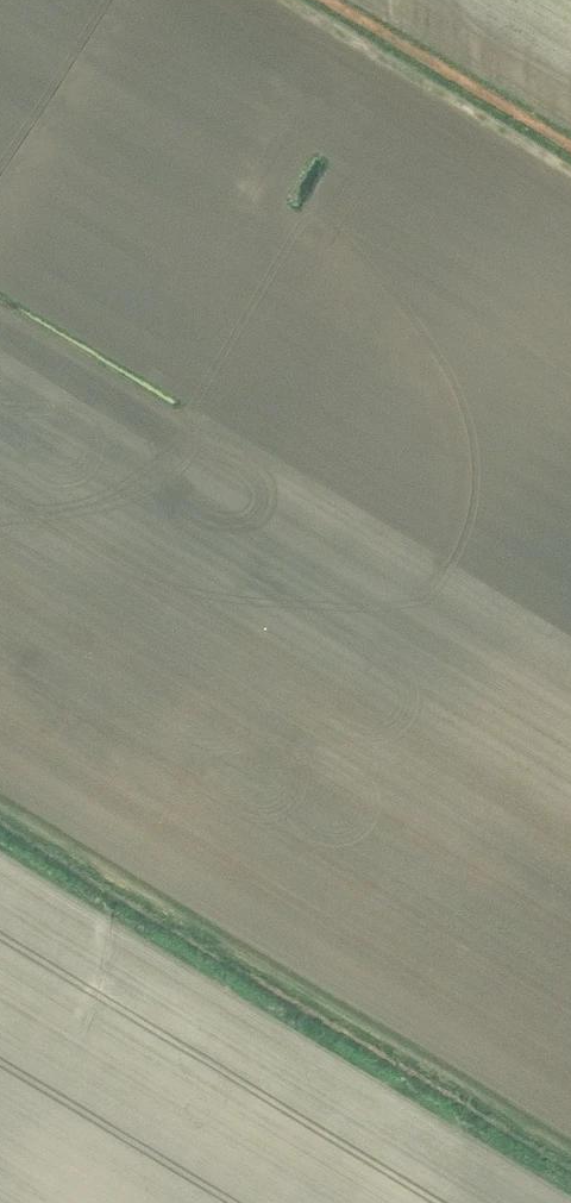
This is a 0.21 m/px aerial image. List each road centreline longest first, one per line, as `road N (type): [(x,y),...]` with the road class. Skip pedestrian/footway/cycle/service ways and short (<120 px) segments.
road 1 (track): [(570,169),(289,0)]

